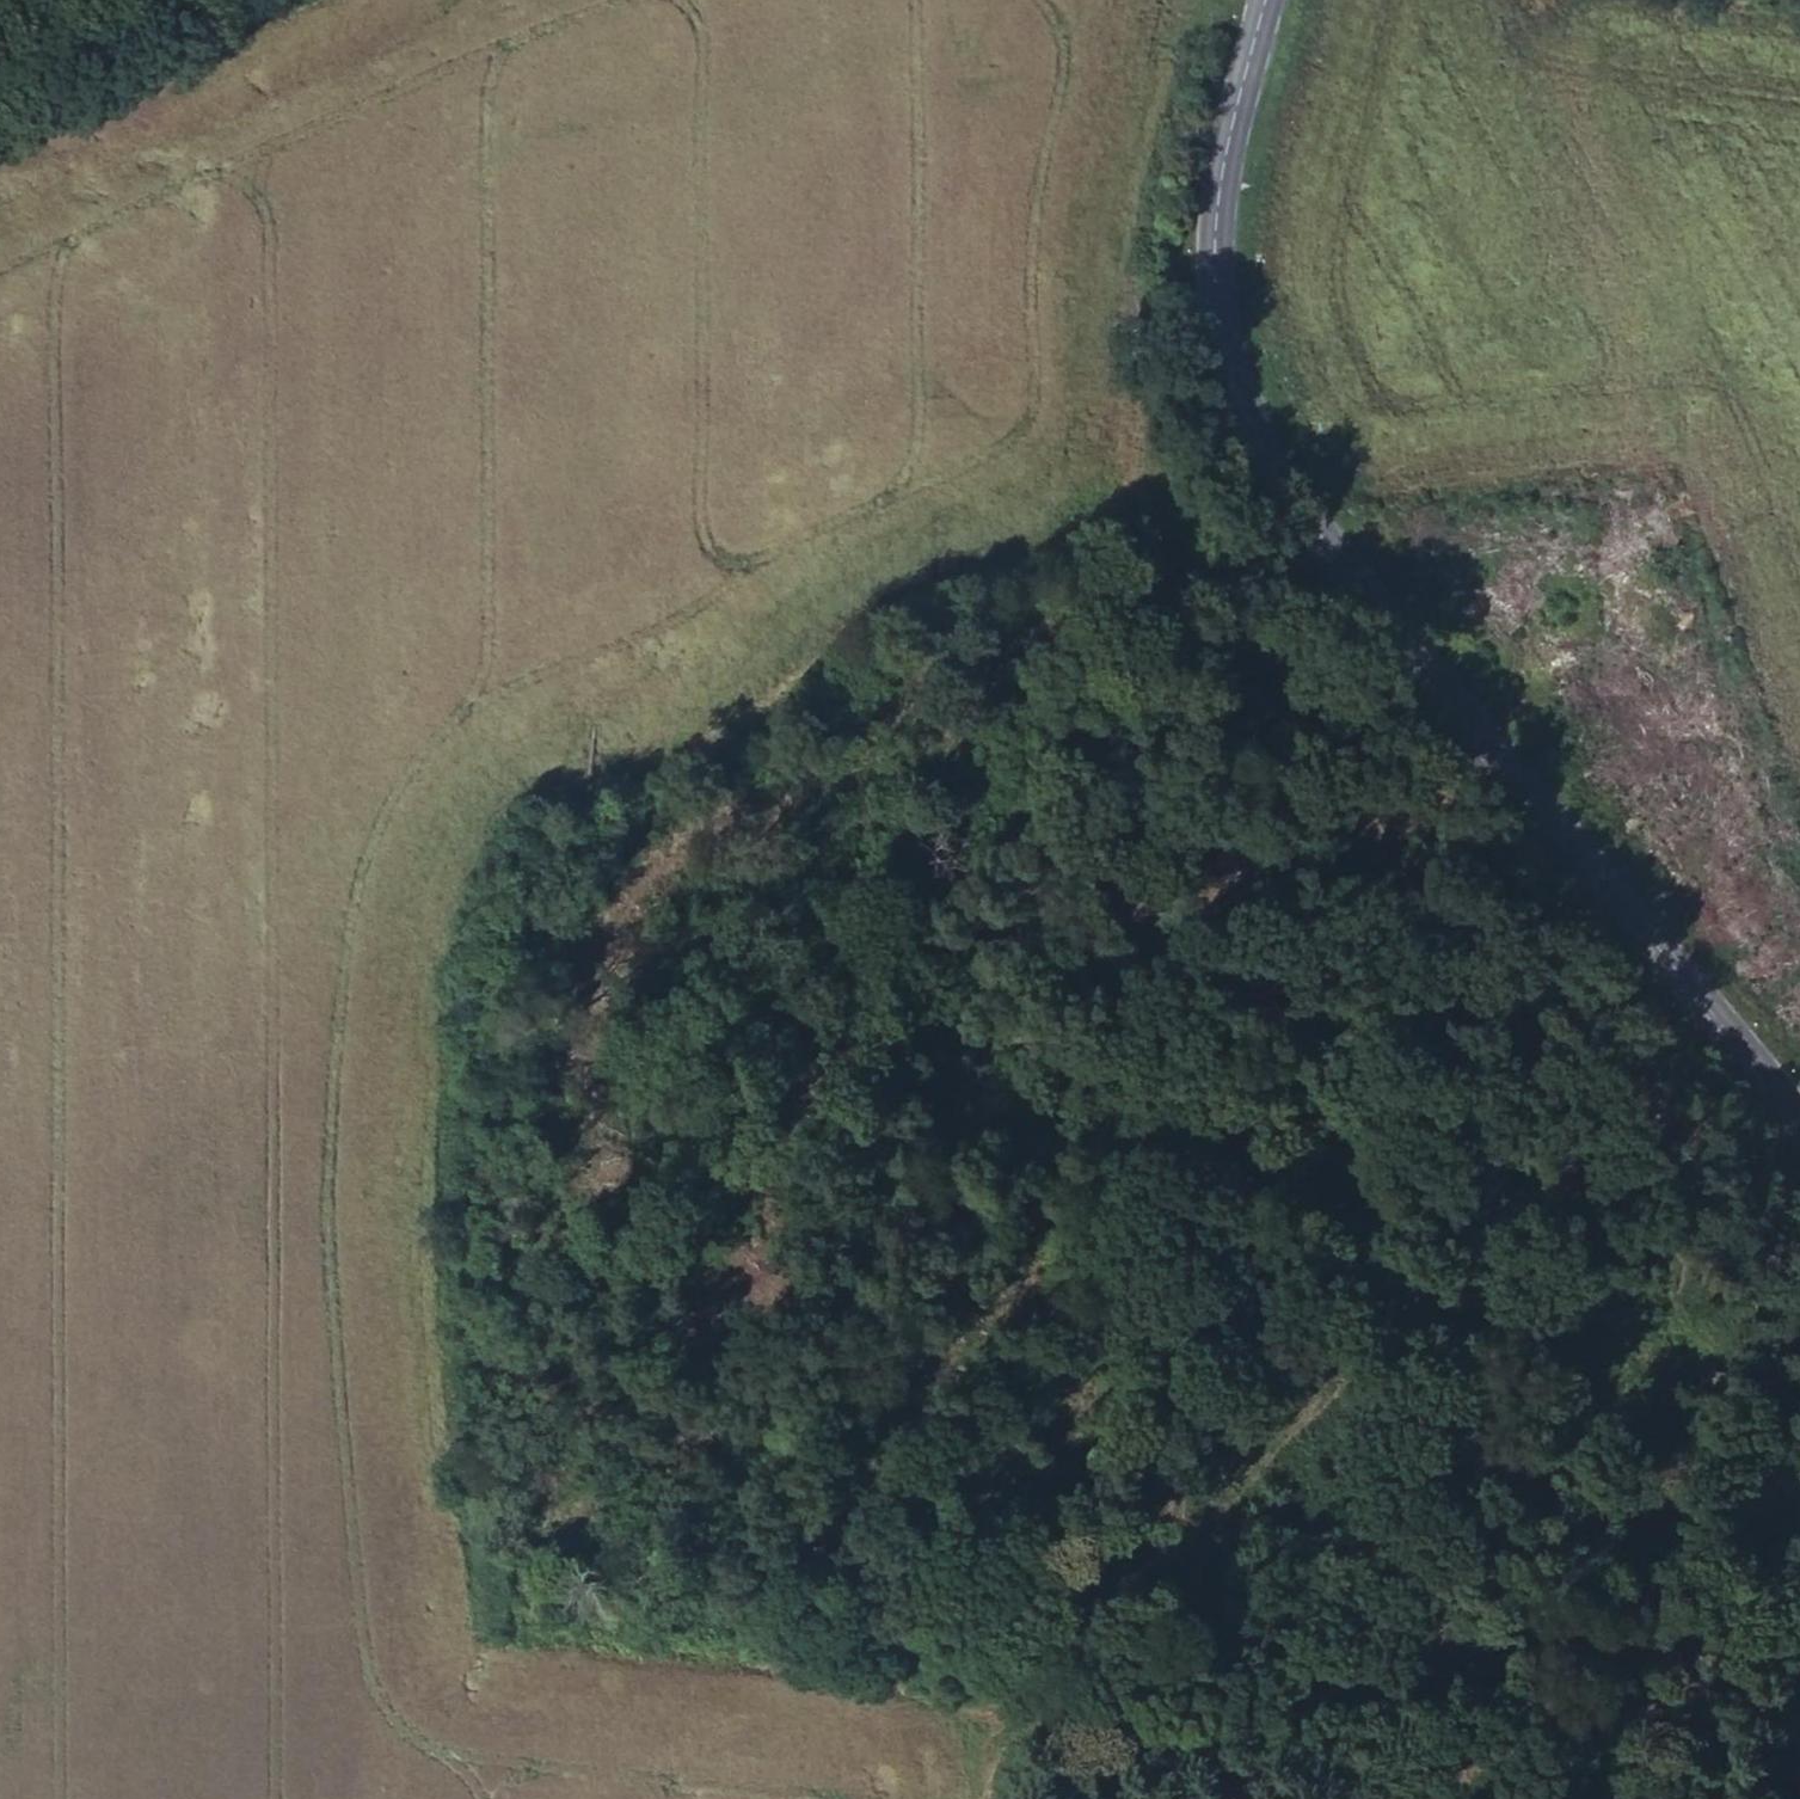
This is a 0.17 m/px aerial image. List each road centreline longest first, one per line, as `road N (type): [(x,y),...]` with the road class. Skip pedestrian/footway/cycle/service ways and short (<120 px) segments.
road 1 (secondary): [(1799,1118),(1265,449),(1226,357),(1209,260),(1220,158),(1259,0)]
road 2 (track): [(0,52),(123,0)]

